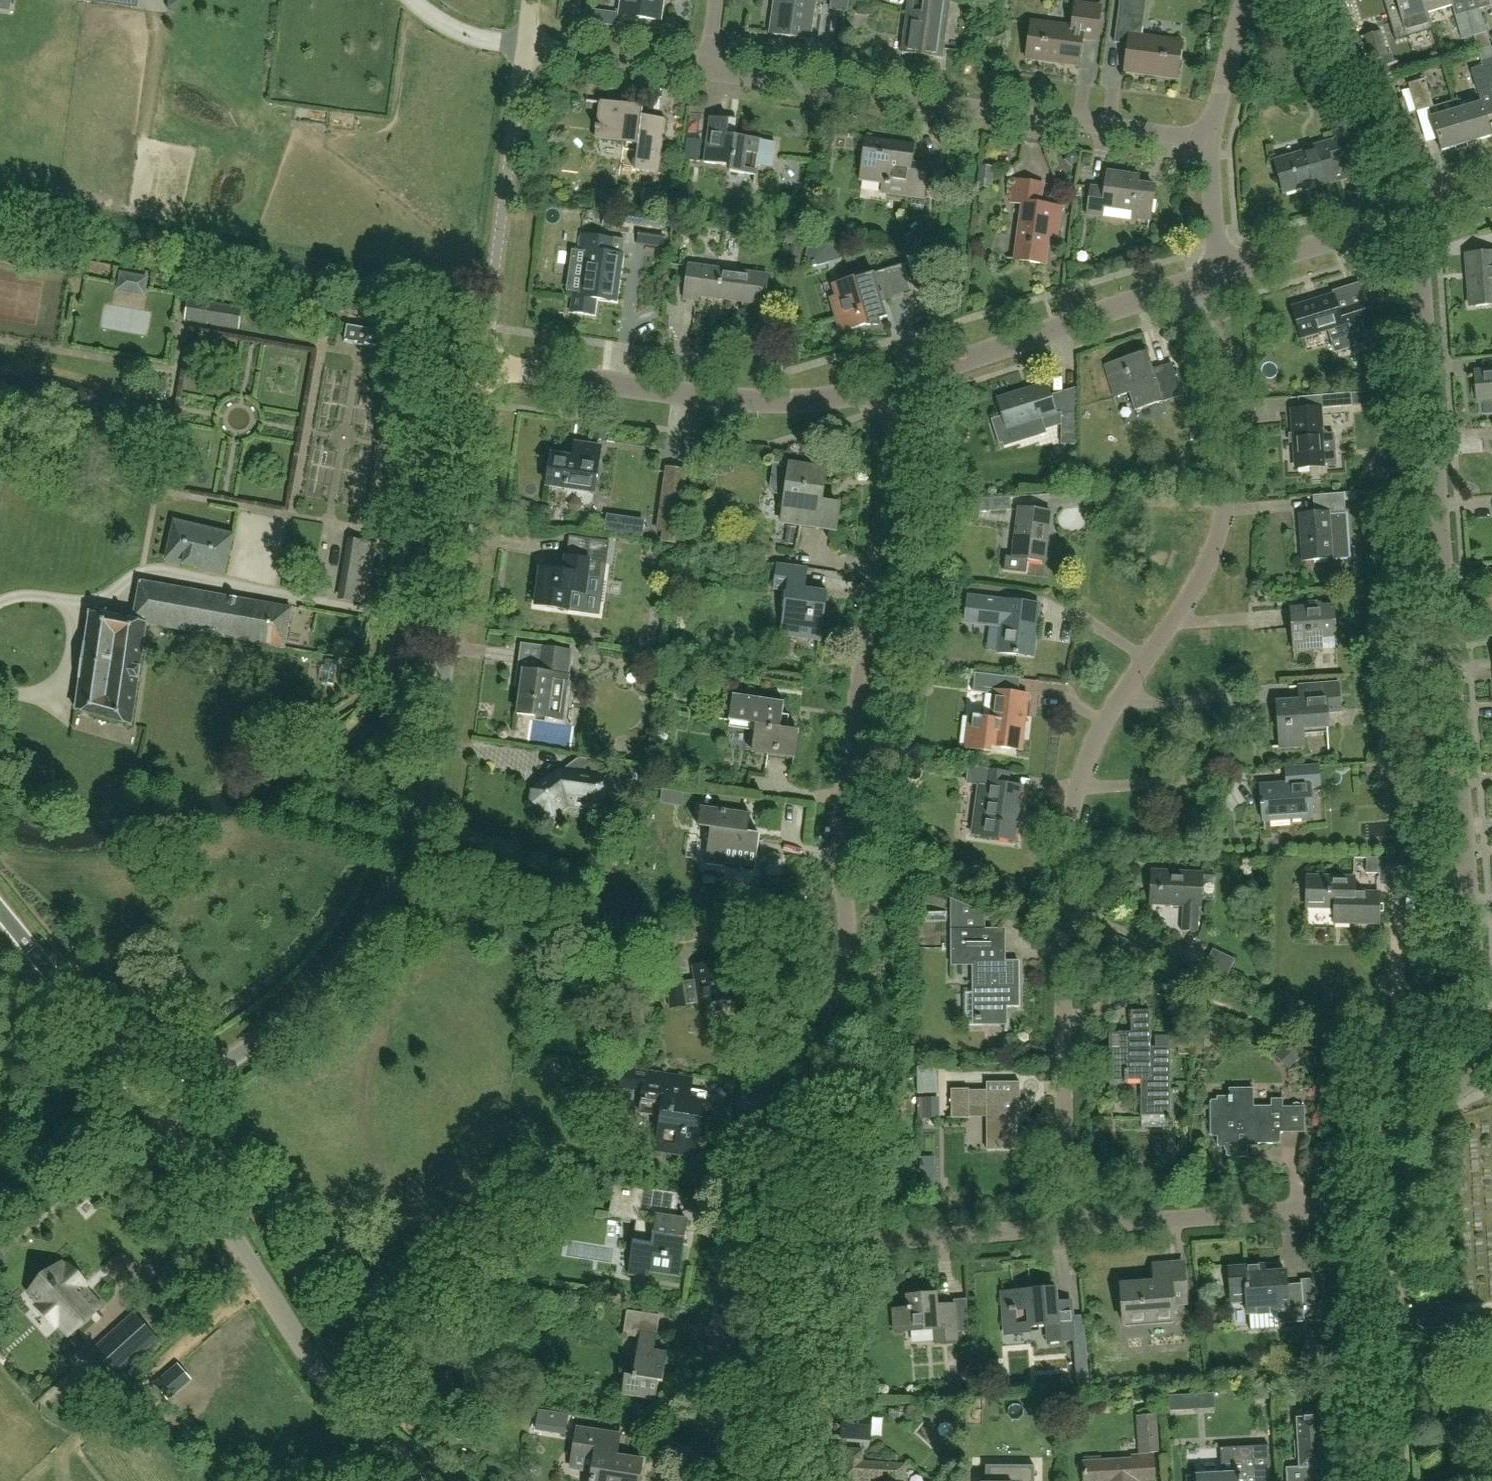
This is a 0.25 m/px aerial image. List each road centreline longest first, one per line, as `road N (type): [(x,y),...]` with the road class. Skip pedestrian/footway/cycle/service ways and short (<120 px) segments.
road 1 (residential): [(1341,1205),(1345,1144),(1454,1092),(1478,1067),(1482,1052),(1420,214)]
road 2 (residential): [(1077,1225),(1064,951),(1067,839),(1090,753),(1191,596),(1219,536),(1231,459),(1220,275)]
road 3 (tertiary): [(159,1112),(248,1049),(338,964),(387,895),(420,822),(487,363)]
road 4 (residential): [(840,973),(850,806),(898,443),(882,387)]
road 5 (residential): [(1206,141),(708,71)]
road 6 (tertiary): [(426,1480),(318,1374),(159,1112)]
road 7 (residential): [(487,363),(739,399),(815,401),(882,387)]
road 8 (residential): [(882,387),(1220,275)]
road 9 (residential): [(723,1257),(1077,1225)]
road 10 (tertiary): [(487,363),(528,48)]
road 11 (residential): [(723,1257),(725,1213),(767,1101),(840,973)]
road 12 (residential): [(1355,1480),(1341,1205)]
road 13 (residential): [(1077,1225),(1341,1205)]
road 14 (unclassified): [(159,1112),(0,908)]
road 15 (residential): [(693,1480),(723,1257)]
road 16 (residential): [(1220,275),(1420,214)]
road 17 (residential): [(708,71),(528,48)]
road 18 (residential): [(1206,141),(1248,0)]
road 19 (residential): [(1220,275),(1206,141)]

